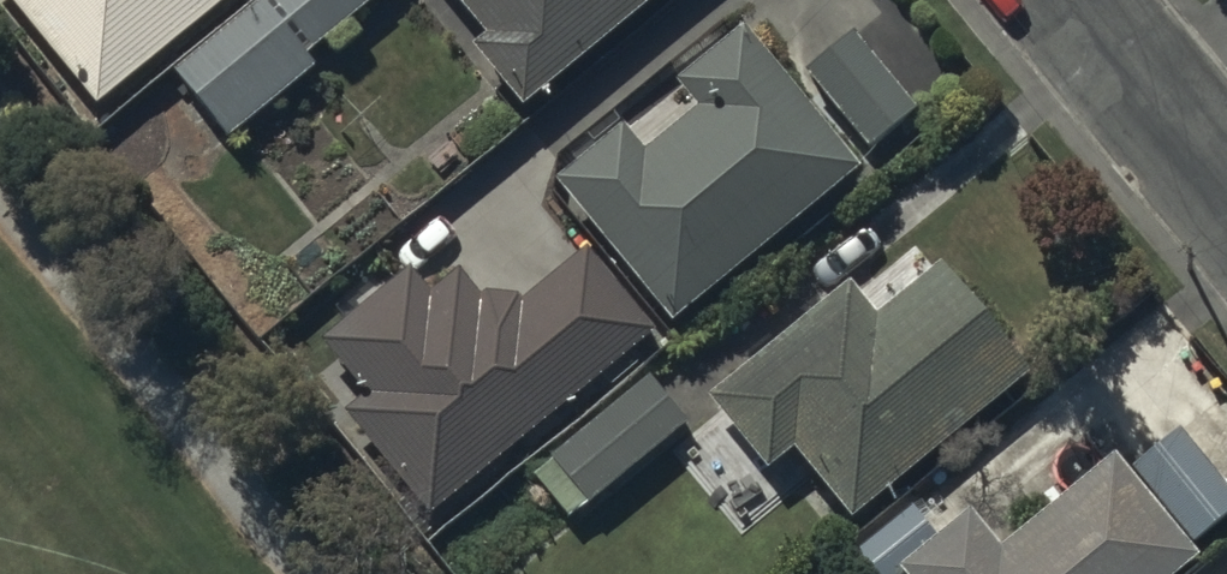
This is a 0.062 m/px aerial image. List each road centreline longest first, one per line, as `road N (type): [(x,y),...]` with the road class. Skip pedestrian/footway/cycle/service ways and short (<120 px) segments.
road 1 (residential): [(1226,181),(1078,0)]

